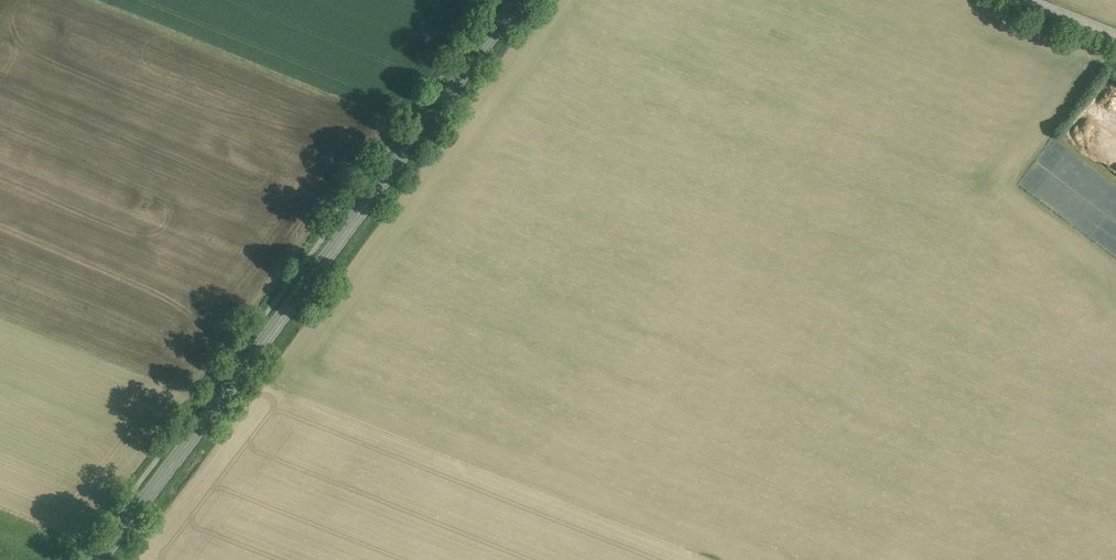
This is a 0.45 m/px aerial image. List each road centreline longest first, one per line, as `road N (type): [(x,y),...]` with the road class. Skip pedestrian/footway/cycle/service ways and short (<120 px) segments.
road 1 (secondary): [(101,559),(519,0)]

